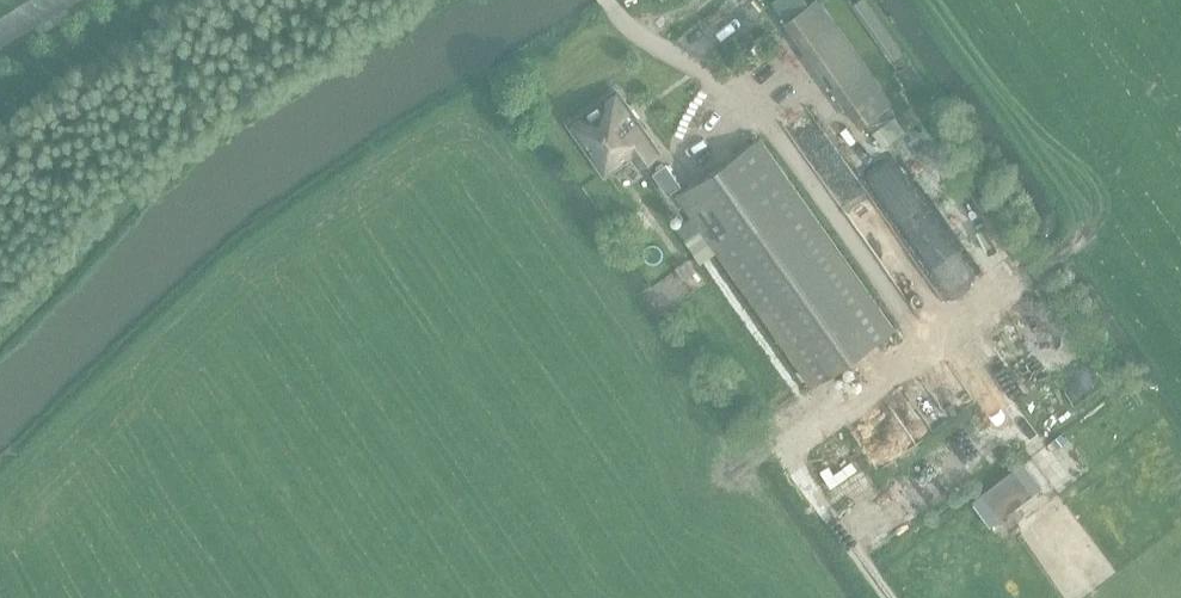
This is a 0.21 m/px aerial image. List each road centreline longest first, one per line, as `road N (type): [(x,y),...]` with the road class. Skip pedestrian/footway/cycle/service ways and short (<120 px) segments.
road 1 (track): [(891,597),(783,446),(920,350),(748,98),(628,30),(610,0)]

